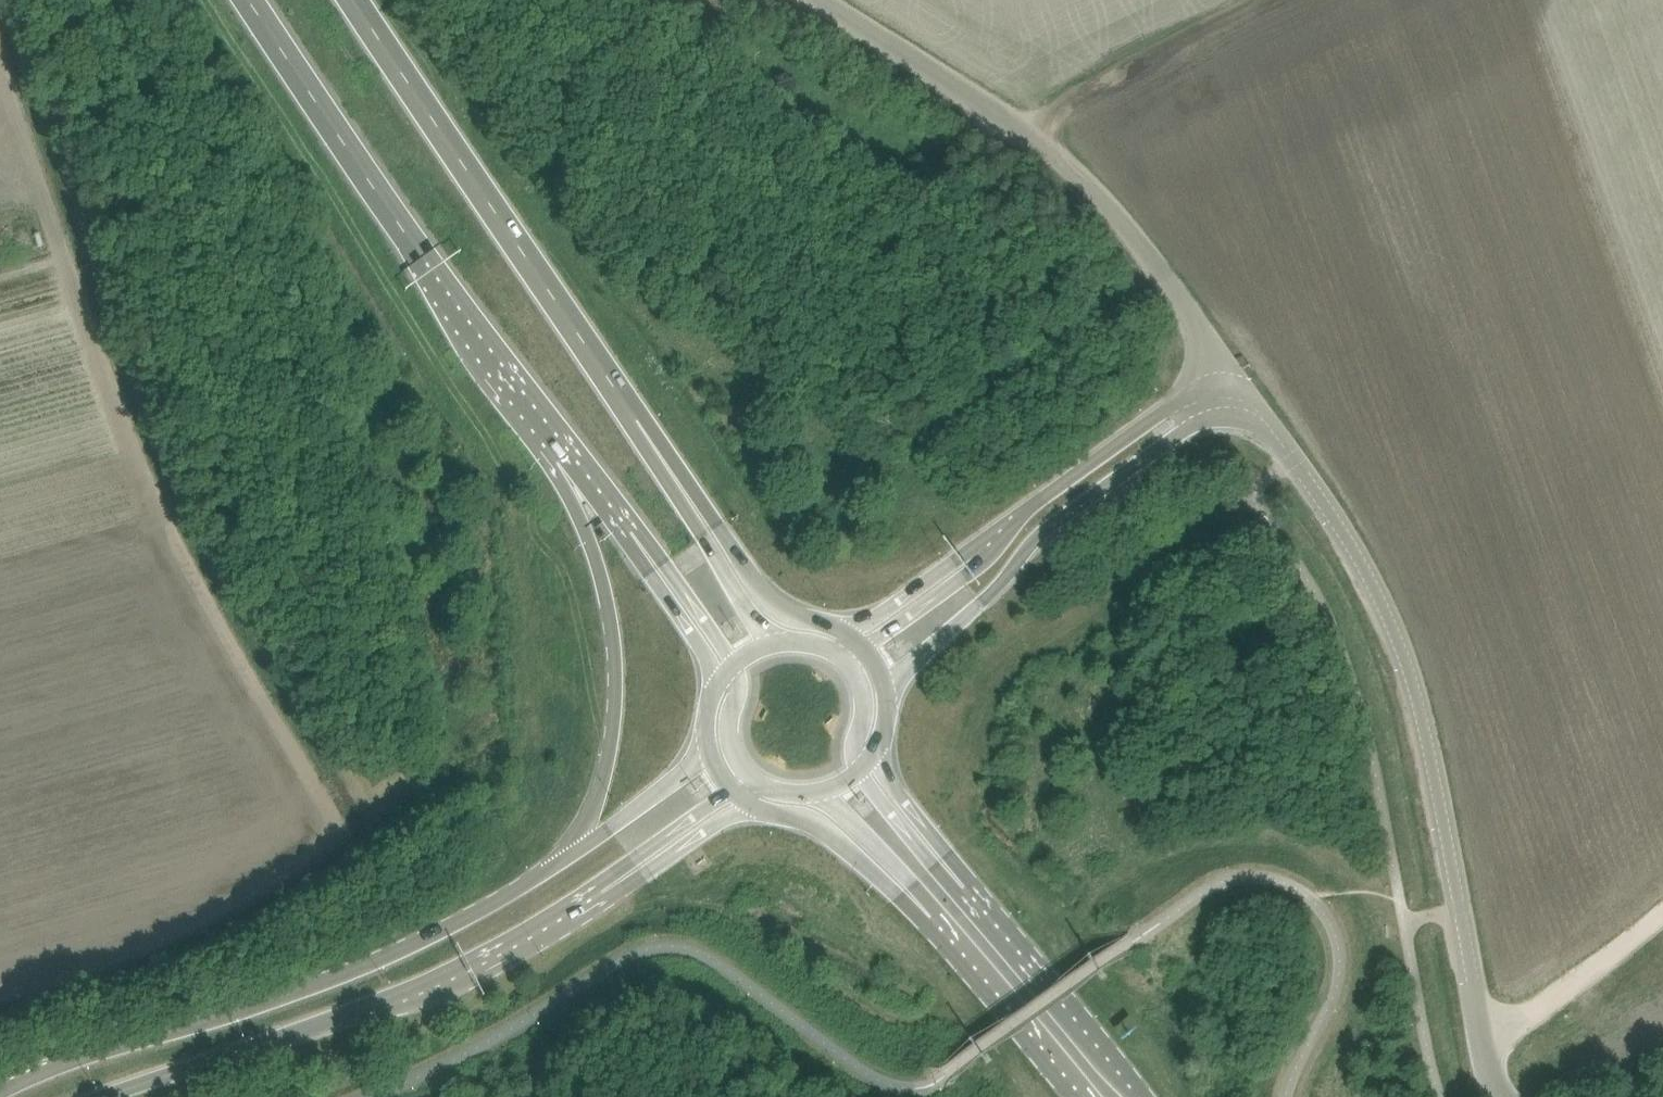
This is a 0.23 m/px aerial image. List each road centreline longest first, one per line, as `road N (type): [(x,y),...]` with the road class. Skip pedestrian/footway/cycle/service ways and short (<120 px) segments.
road 1 (tertiary): [(1500,1096),(1417,692),(1376,586),(1258,410),(1219,400)]
road 2 (trunk): [(694,509),(359,0)]
road 3 (tertiary): [(560,866),(392,955),(50,1069),(0,1093)]
road 4 (unclassified): [(1219,400),(1204,332),(1061,149),(823,0)]
road 5 (tertiary): [(109,1096),(465,973),(615,881)]
road 6 (trunk): [(248,0),(560,447)]
road 7 (trunk): [(560,447),(604,596),(613,676),(607,754),(584,826),(560,866)]
road 8 (tertiary): [(886,693),(1003,583),(1037,533),(1148,457),(1201,405)]
road 9 (primary): [(1142,1096),(957,879)]
road 10 (tertiary): [(1201,405),(1132,434),(969,561)]
road 11 (track): [(1032,134),(1275,0)]
road 12 (primary): [(915,898),(1076,1096)]
road 13 (track): [(1662,918),(1577,985),(1483,1044)]
road 14 (primary): [(747,803),(817,825),(894,891),(915,898)]
road 15 (tertiary): [(707,746),(680,777),(560,866)]
road 16 (trunk): [(774,643),(746,609),(694,509)]
road 17 (tertiary): [(615,881),(650,871),(747,803)]
road 18 (primary): [(957,879),(875,752)]
road 19 (tertiary): [(615,881),(636,856),(731,791)]
road 20 (trunk): [(646,555),(654,582),(718,682)]
road 21 (primary): [(957,879),(933,867),(862,772)]
road 22 (trunk): [(791,615),(694,509)]
road 23 (primary): [(820,793),(907,877),(915,898)]
road 24 (tertiary): [(969,561),(940,570),(846,631)]
road 25 (trunk): [(646,555),(670,572),(731,664)]
road 26 (trunk): [(560,447),(646,555)]
road 27 (tertiary): [(969,561),(955,584),(866,646)]
road 28 (primary): [(731,664),(730,740),(752,778)]
road 29 (primary): [(862,772),(856,739),(863,695),(844,659)]

